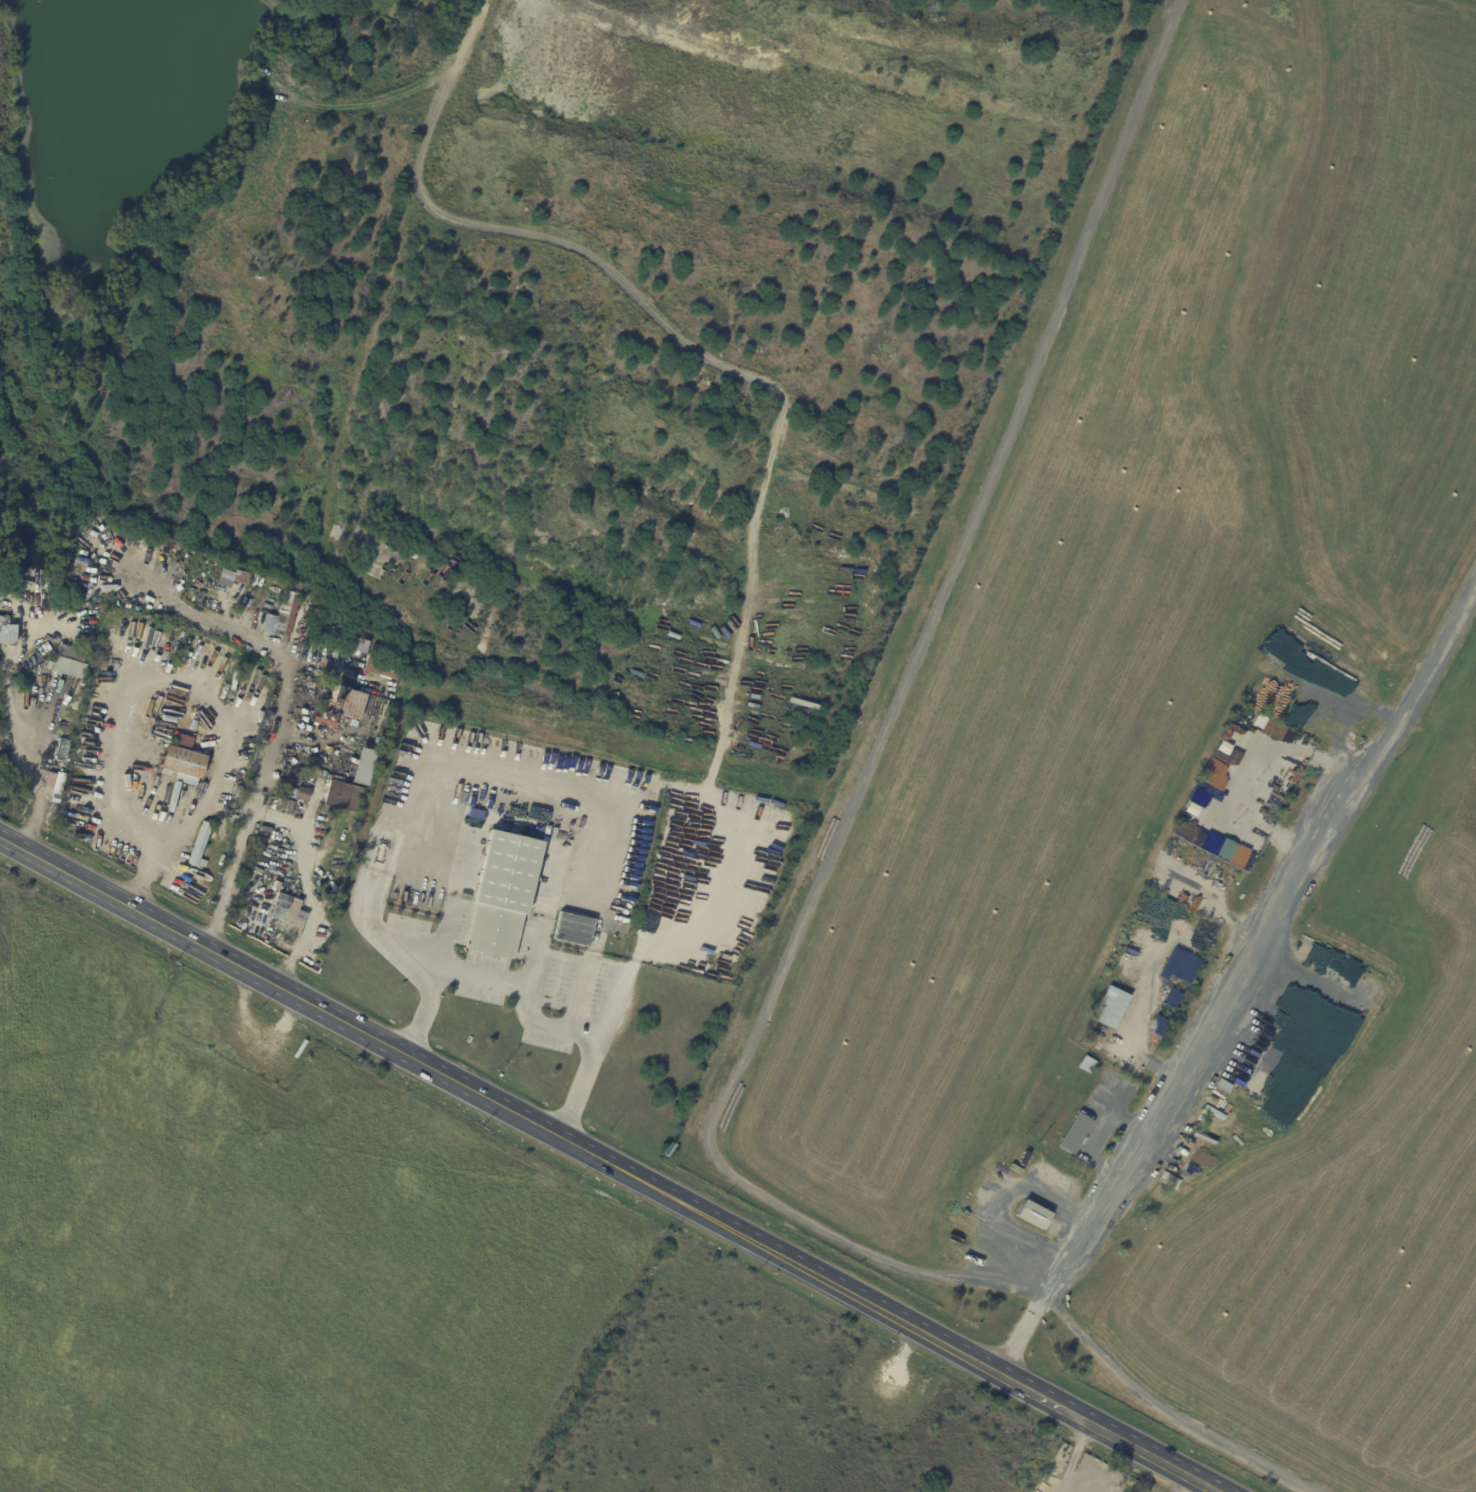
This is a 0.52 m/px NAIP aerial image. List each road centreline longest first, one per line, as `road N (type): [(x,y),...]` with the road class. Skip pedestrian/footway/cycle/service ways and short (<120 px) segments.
road 1 (secondary): [(0,837),(1221,1491)]

